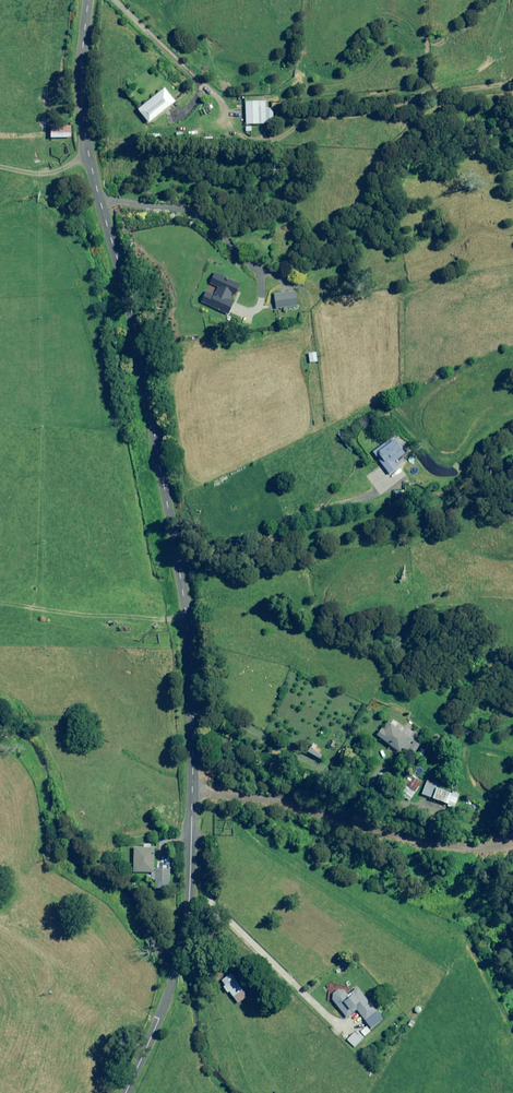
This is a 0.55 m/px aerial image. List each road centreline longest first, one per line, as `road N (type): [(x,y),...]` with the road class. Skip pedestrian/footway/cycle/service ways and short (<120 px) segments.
road 1 (tertiary): [(126,1092),(173,981),(189,913),(193,695),(136,324),(90,159),(89,0)]
road 2 (track): [(512,836),(482,840),(414,813),(193,707)]

